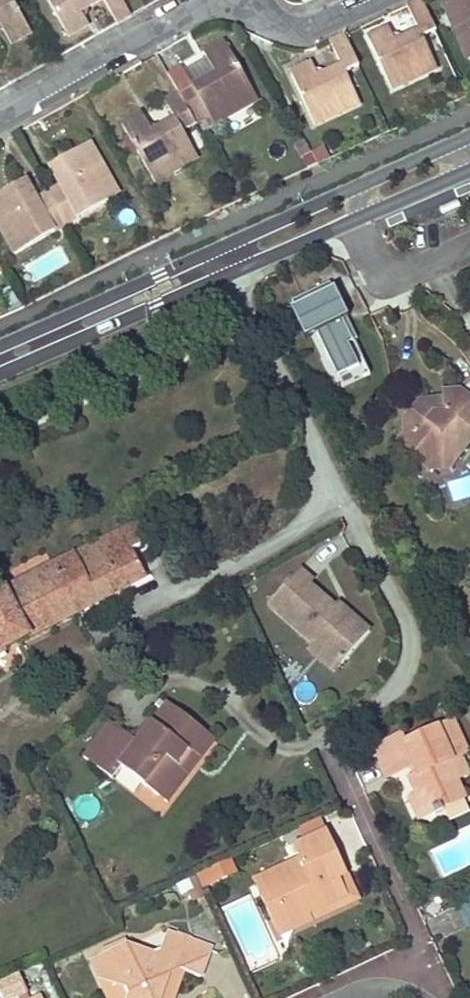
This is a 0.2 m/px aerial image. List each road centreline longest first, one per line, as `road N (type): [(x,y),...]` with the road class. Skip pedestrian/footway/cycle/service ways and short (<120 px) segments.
road 1 (secondary): [(0,373),(351,220)]
road 2 (secondary): [(337,194),(0,344)]
road 3 (residential): [(405,997),(415,981),(416,937),(332,754)]
road 4 (residential): [(214,0),(0,122)]
road 5 (residential): [(351,220),(375,263),(396,273),(469,247)]
road 6 (secondary): [(469,134),(337,194)]
road 7 (residential): [(261,0),(277,22),(304,29),(376,0)]
road 8 (secondary): [(351,220),(469,169)]

